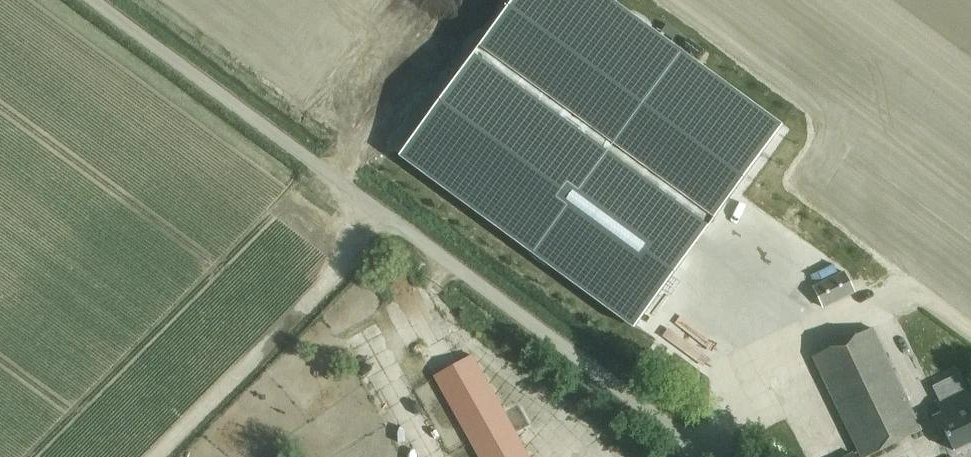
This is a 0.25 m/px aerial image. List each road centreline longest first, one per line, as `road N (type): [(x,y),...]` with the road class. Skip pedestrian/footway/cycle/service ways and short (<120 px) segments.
road 1 (unclassified): [(712,456),(90,0)]
road 2 (track): [(159,456),(336,280),(385,217)]

